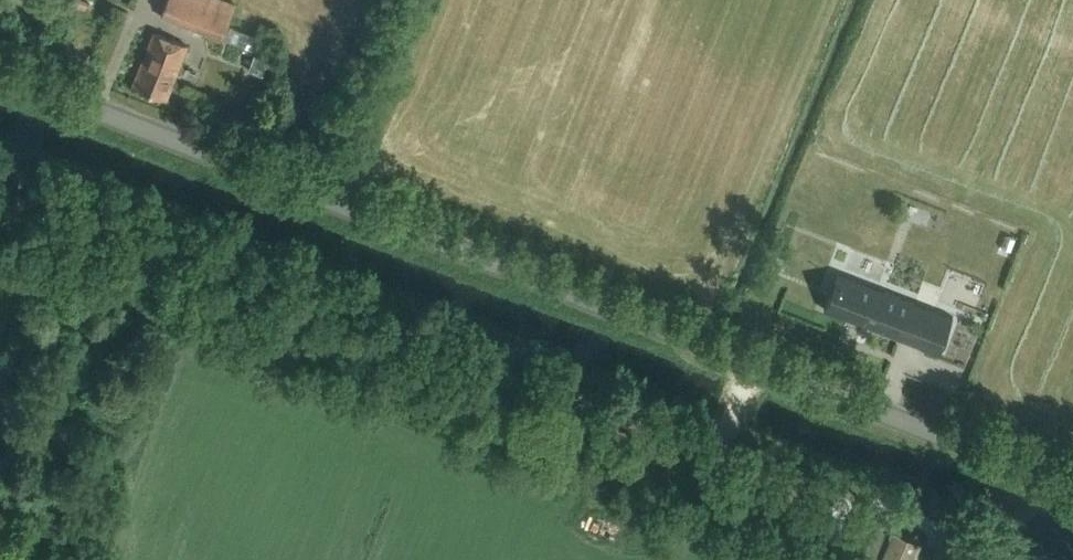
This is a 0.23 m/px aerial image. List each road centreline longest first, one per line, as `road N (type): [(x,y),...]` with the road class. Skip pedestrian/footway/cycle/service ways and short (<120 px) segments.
road 1 (tertiary): [(1072,486),(0,73)]

